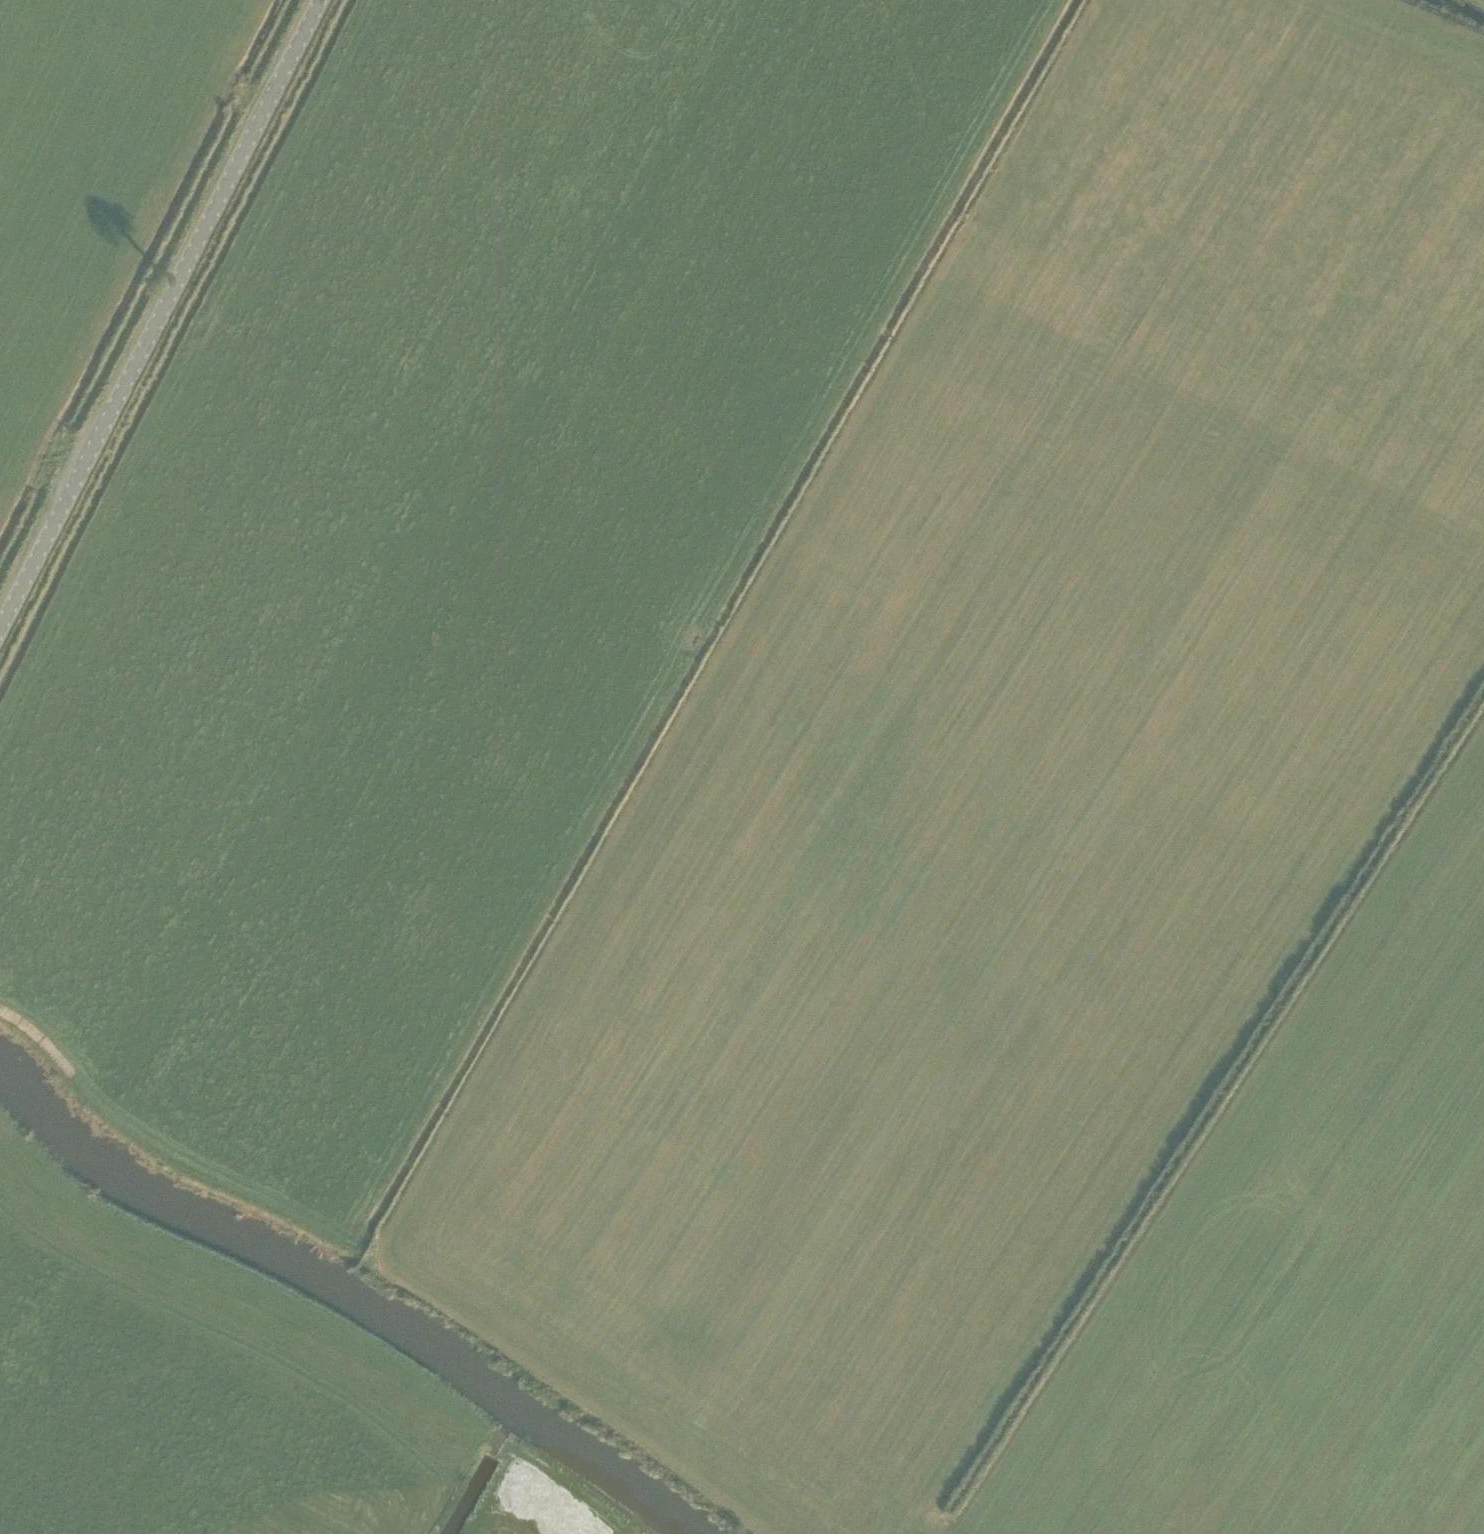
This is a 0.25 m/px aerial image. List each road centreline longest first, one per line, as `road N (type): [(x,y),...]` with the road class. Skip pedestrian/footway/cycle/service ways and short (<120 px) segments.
road 1 (tertiary): [(0,622),(316,0)]

